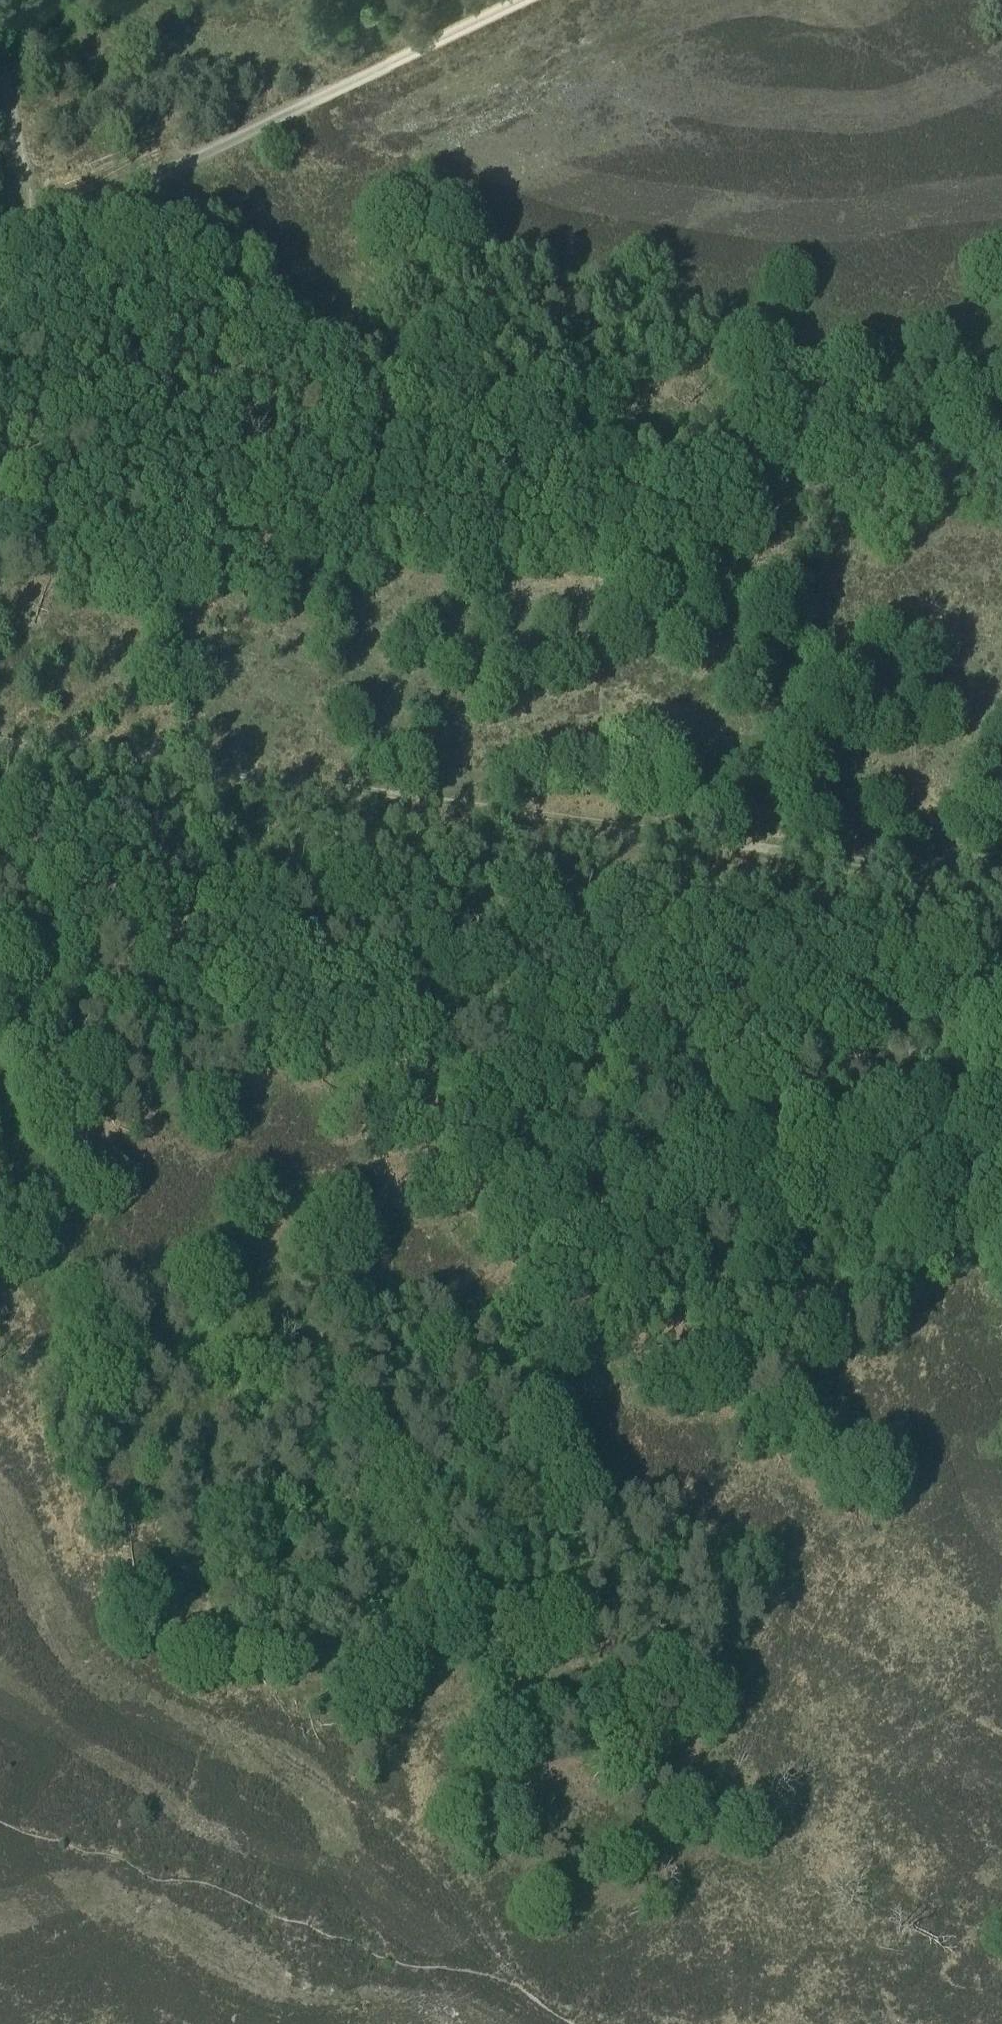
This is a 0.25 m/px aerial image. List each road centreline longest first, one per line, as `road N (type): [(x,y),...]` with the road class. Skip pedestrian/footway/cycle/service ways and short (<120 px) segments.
road 1 (track): [(0,746),(1001,879)]
road 2 (track): [(0,248),(521,0)]
road 3 (track): [(0,86),(29,234)]

